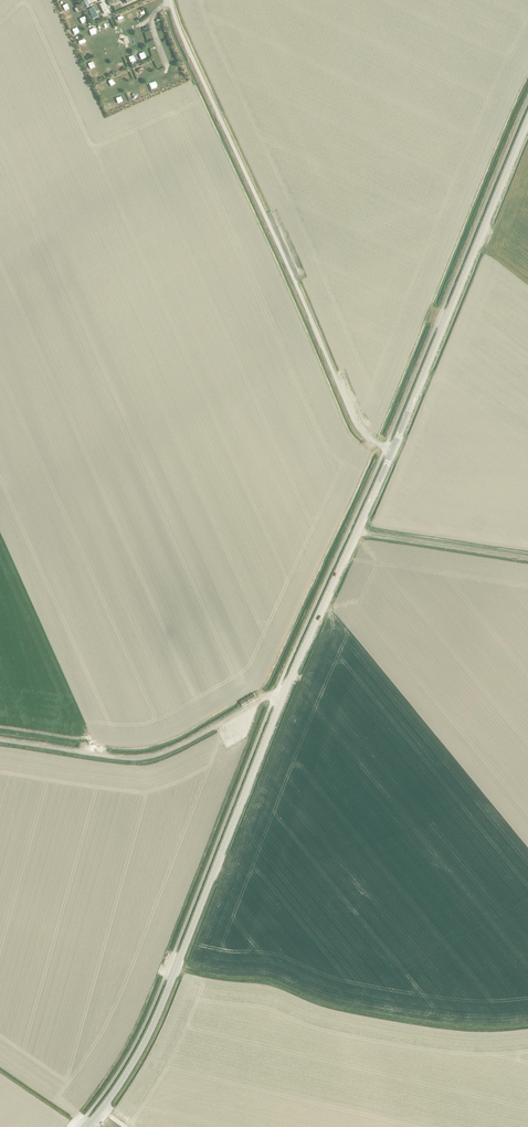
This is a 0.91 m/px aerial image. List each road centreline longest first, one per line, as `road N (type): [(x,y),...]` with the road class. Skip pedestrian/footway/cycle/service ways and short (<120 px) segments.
road 1 (unclassified): [(392,450),(366,437),(351,416),(170,0)]
road 2 (tertiary): [(87,1126),(154,1023),(281,699)]
road 3 (tertiary): [(392,450),(527,120)]
road 4 (unclassified): [(281,699),(268,696),(148,757),(0,740)]
road 5 (tertiary): [(281,699),(356,532)]
road 6 (unclassified): [(527,559),(356,532)]

